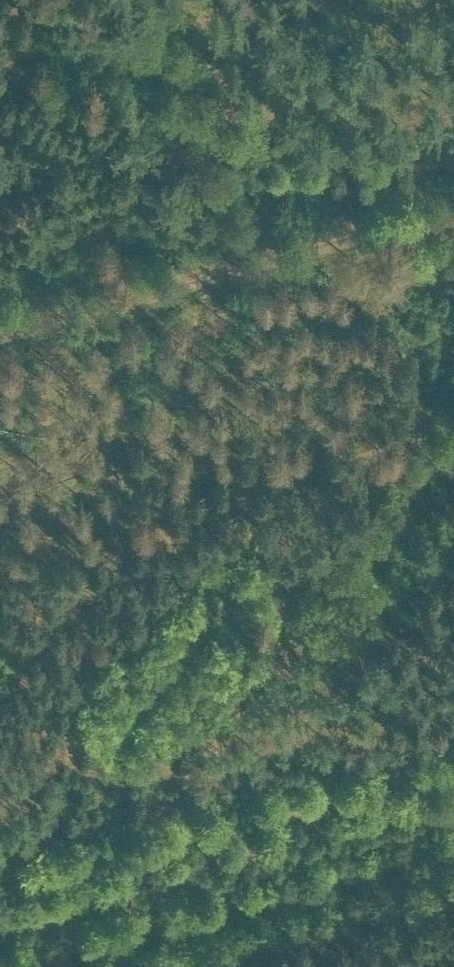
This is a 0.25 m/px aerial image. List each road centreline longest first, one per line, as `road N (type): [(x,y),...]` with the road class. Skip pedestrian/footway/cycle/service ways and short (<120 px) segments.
road 1 (track): [(453,208),(0,327)]
road 2 (track): [(453,874),(383,897),(386,966)]

